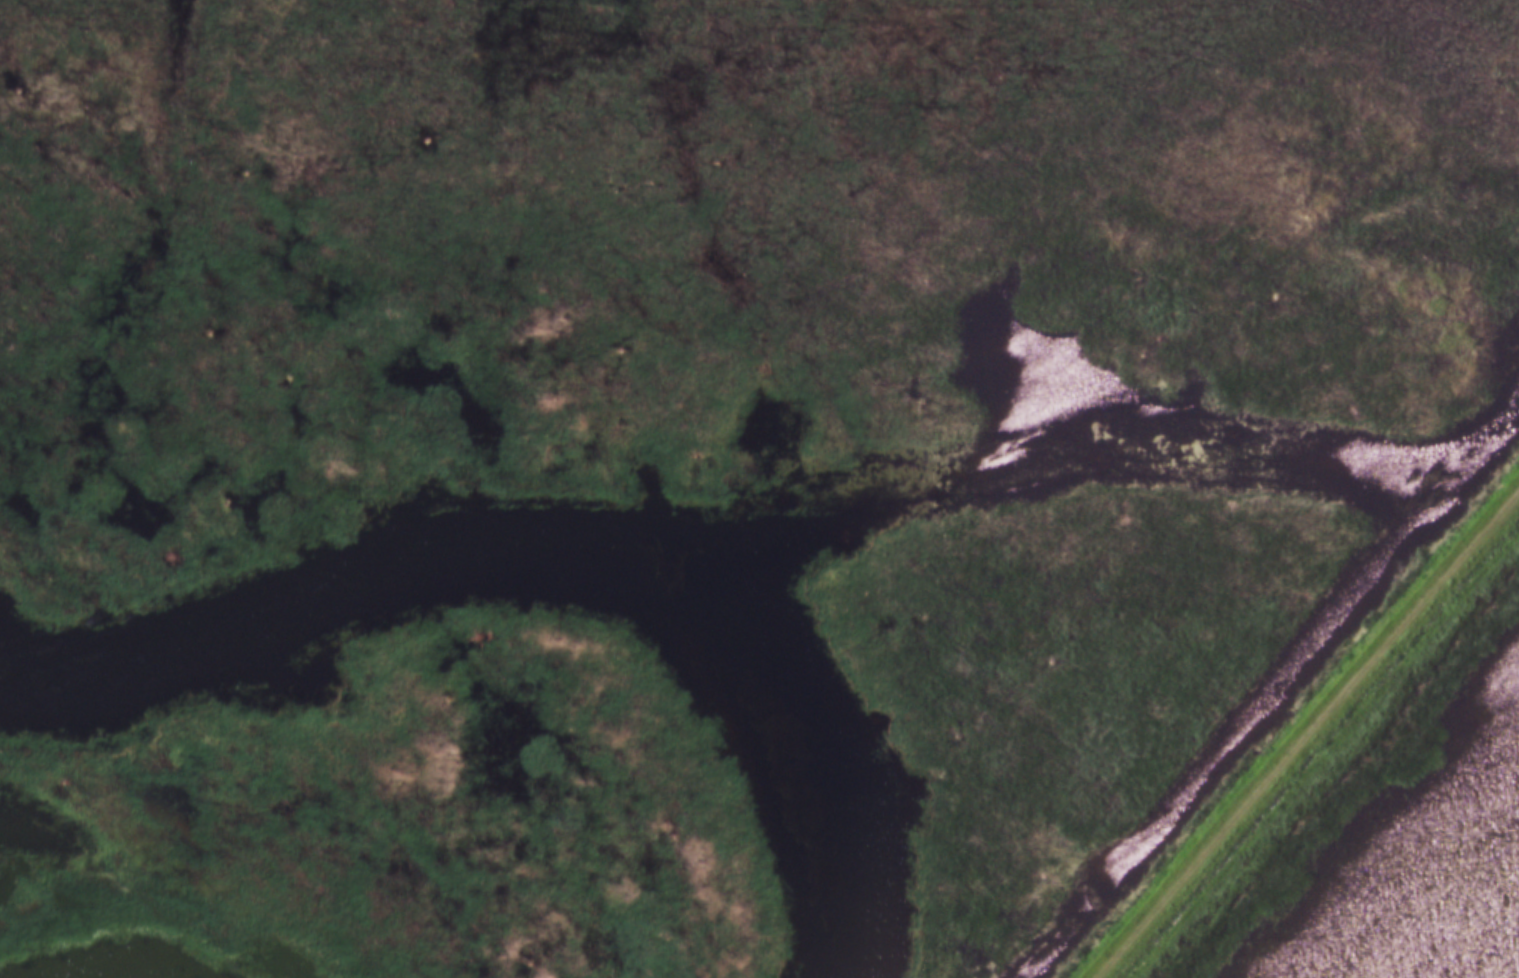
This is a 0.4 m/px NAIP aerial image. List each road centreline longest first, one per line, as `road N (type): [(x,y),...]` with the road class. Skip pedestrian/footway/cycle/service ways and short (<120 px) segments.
road 1 (track): [(1518,487),(1089,977)]

